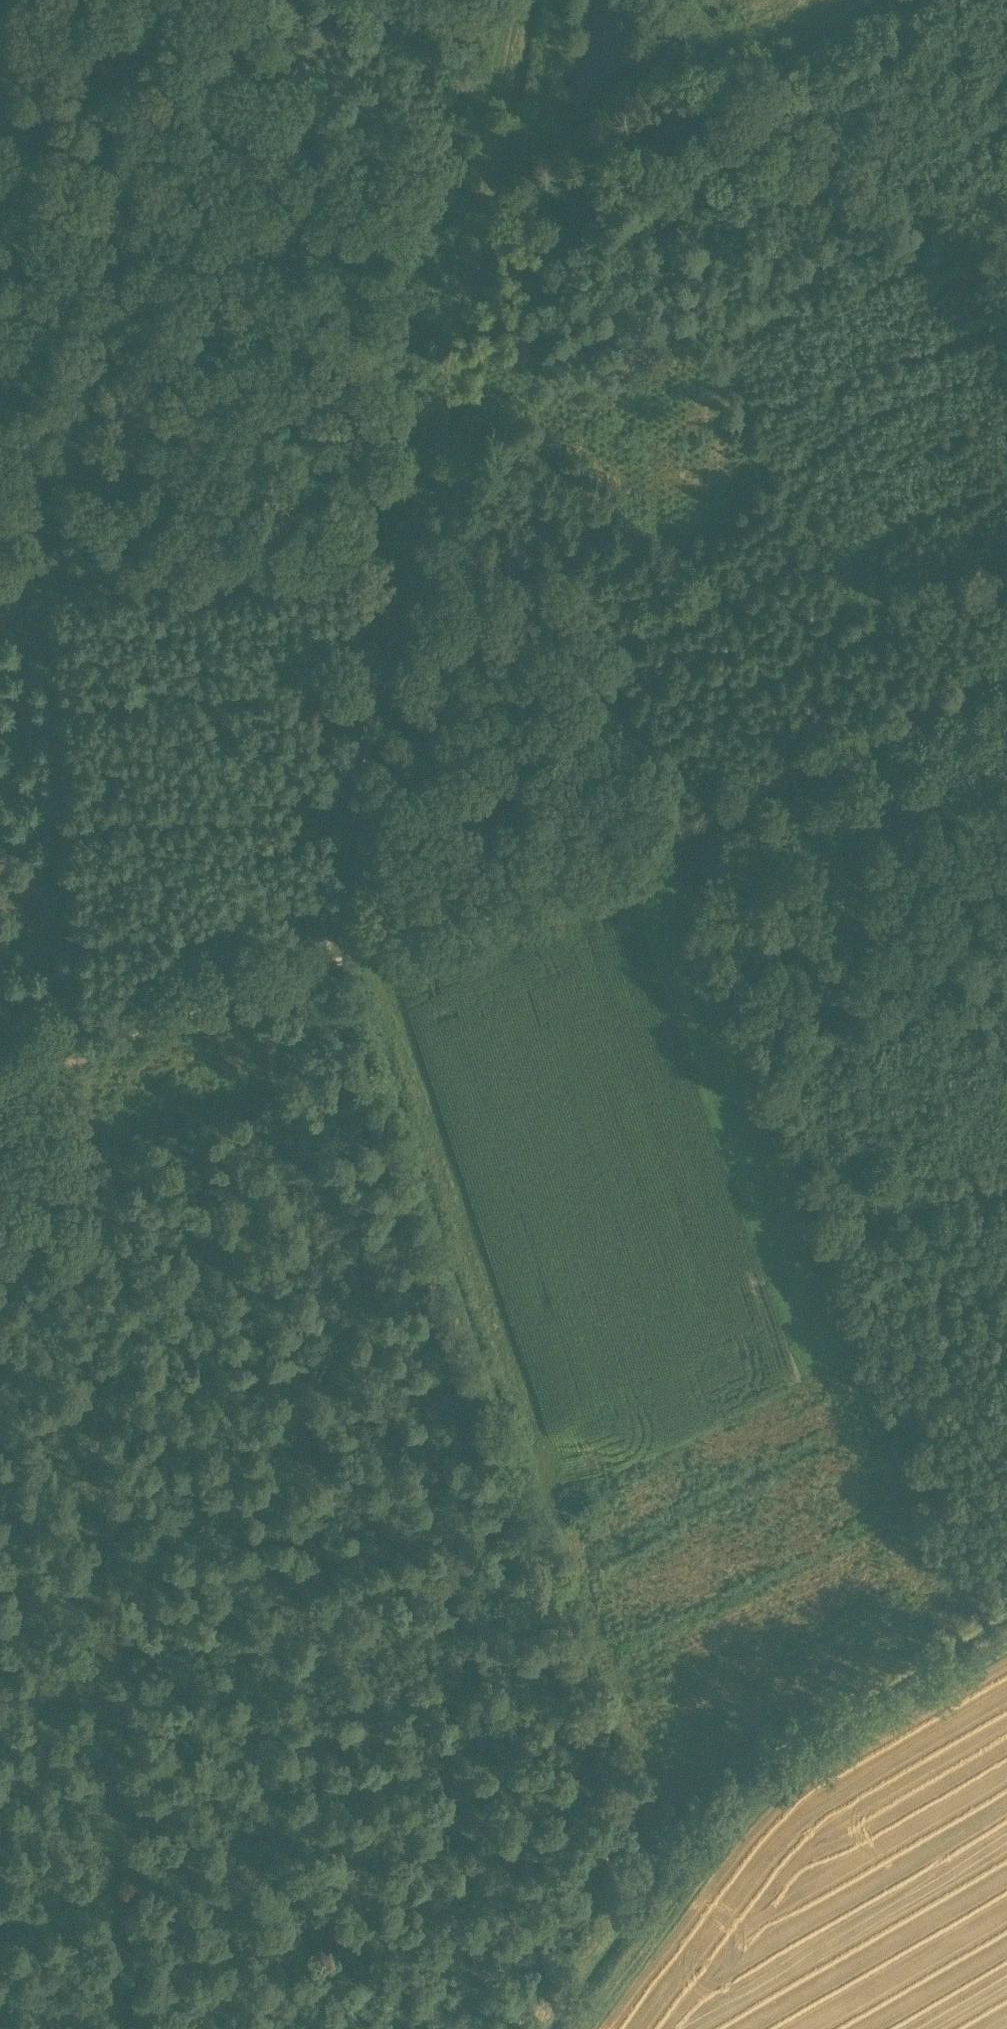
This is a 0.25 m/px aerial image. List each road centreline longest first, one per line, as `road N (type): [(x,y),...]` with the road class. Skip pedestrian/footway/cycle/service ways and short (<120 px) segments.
road 1 (track): [(0,1098),(1006,696)]
road 2 (track): [(512,0),(324,970)]
road 3 (track): [(1006,284),(677,0)]

